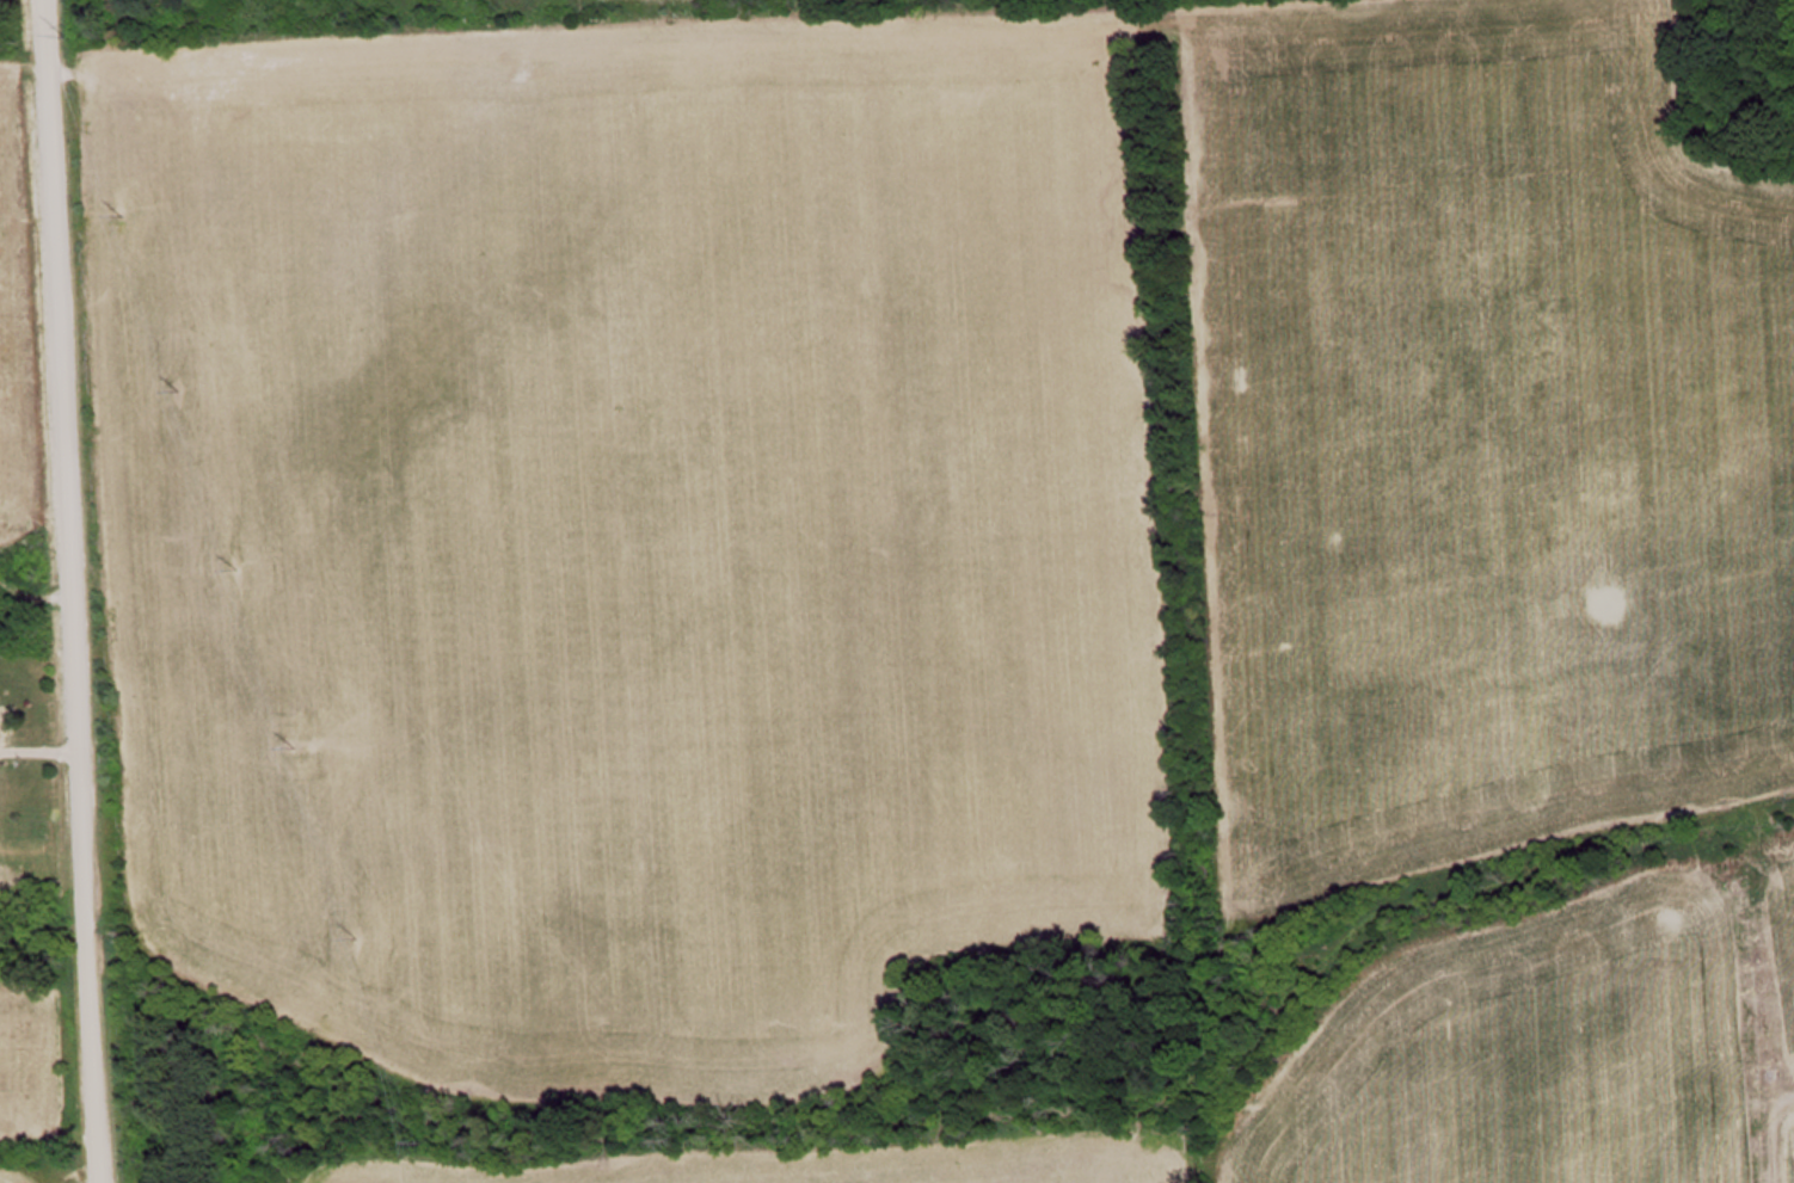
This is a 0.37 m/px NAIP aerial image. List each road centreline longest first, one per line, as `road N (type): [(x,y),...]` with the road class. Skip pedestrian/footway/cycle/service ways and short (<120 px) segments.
road 1 (residential): [(95,1182),(41,0)]

